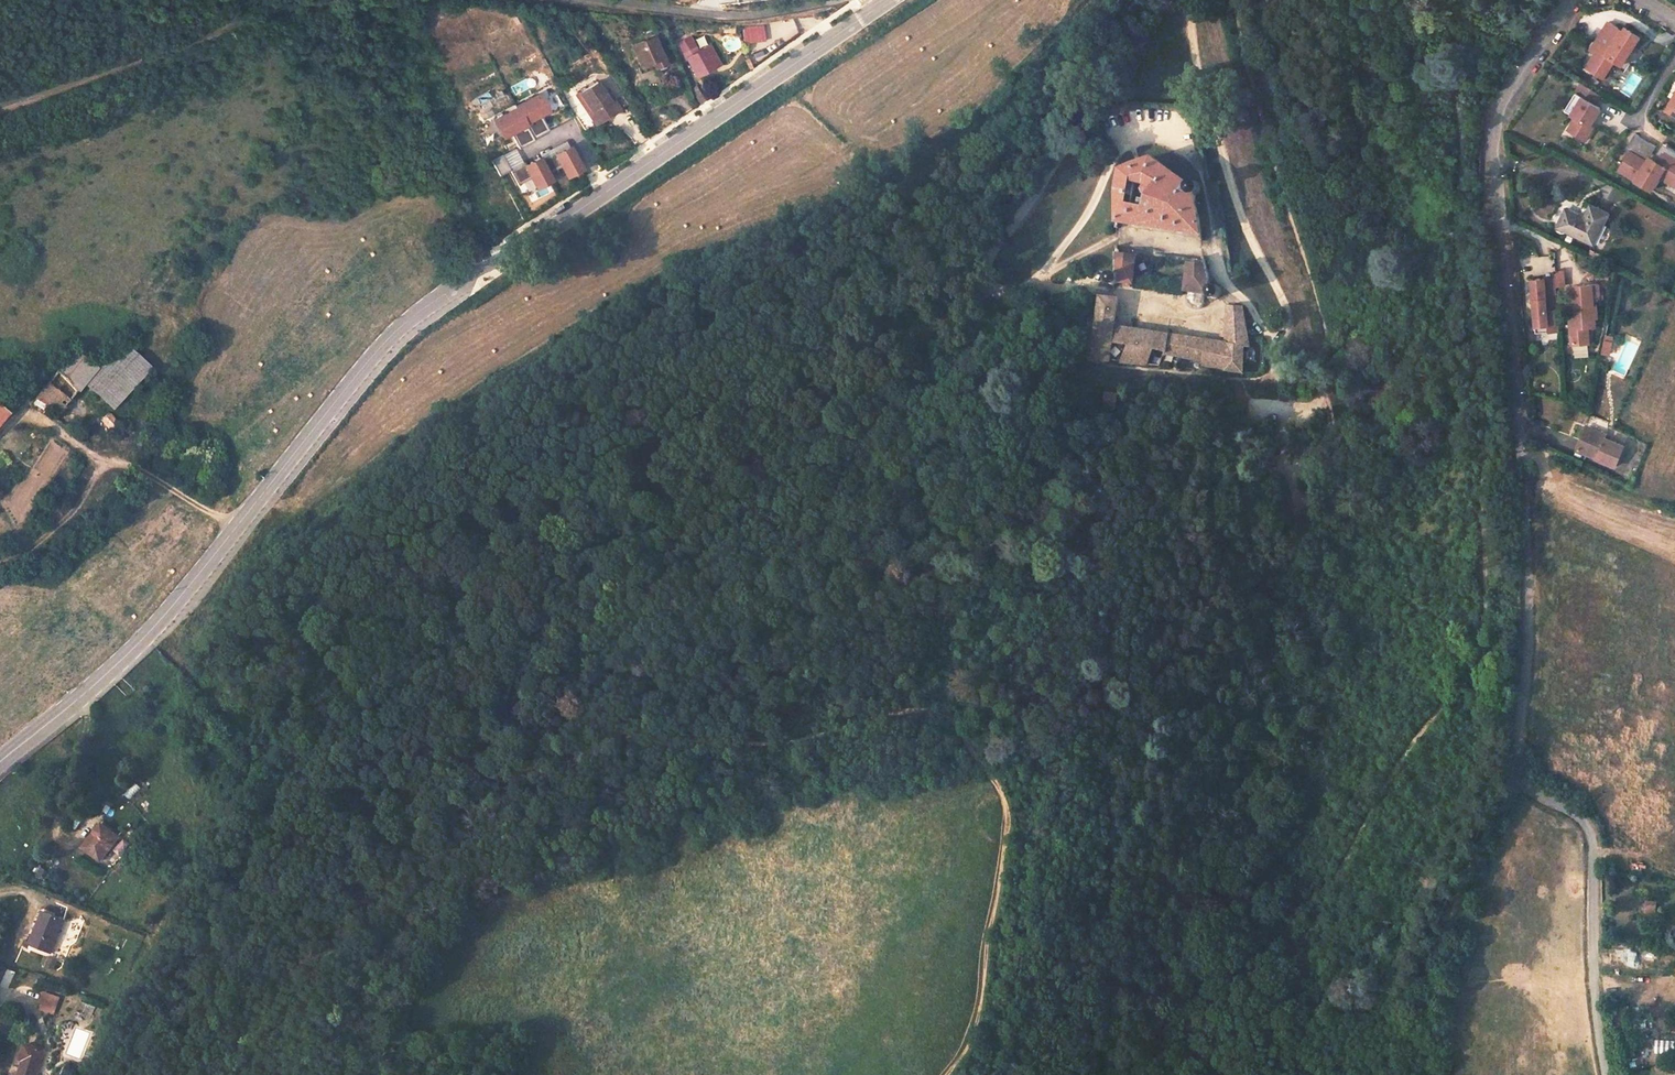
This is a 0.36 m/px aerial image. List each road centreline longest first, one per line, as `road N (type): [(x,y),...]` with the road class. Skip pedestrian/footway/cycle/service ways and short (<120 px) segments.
road 1 (track): [(470,624),(513,626),(701,499),(920,396),(1033,364),(1043,378),(1034,410),(756,646),(698,672),(632,726),(639,747),(775,745),(920,710),(955,723),(1001,792),(1008,828),(983,997),(972,1041),(947,1074)]
road 2 (track): [(1236,0),(1326,356),(1340,360),(1354,349),(1376,276),(1378,161),(1396,64),(1420,38),(1451,48),(1462,89),(1454,140),(1458,226),(1480,335),(1487,607),(1484,643),(1396,764),(1304,940),(1269,973),(1192,975)]
road 3 (secondary): [(878,8),(705,118),(405,326),(168,611),(0,764)]
road 4 (unclassified): [(1576,0),(1499,109),(1494,161),(1530,557),(1515,779),(1590,833),(1591,938),(1607,1074)]
road 5 (track): [(756,646),(1003,539),(1072,540),(1104,563),(1112,586),(1109,756),(1118,825),(1106,1074)]
road 6 (track): [(1270,341),(1268,355),(1286,377),(1281,420),(1290,456),(1237,643),(1192,975)]
road 7 (unclassified): [(366,0),(271,10),(0,105)]
road 8 (track): [(1413,1074),(1452,908),(1515,779)]
road 9 (unclassified): [(832,0),(738,17),(570,0)]
road 10 (track): [(238,530),(117,456),(88,453),(18,414)]

